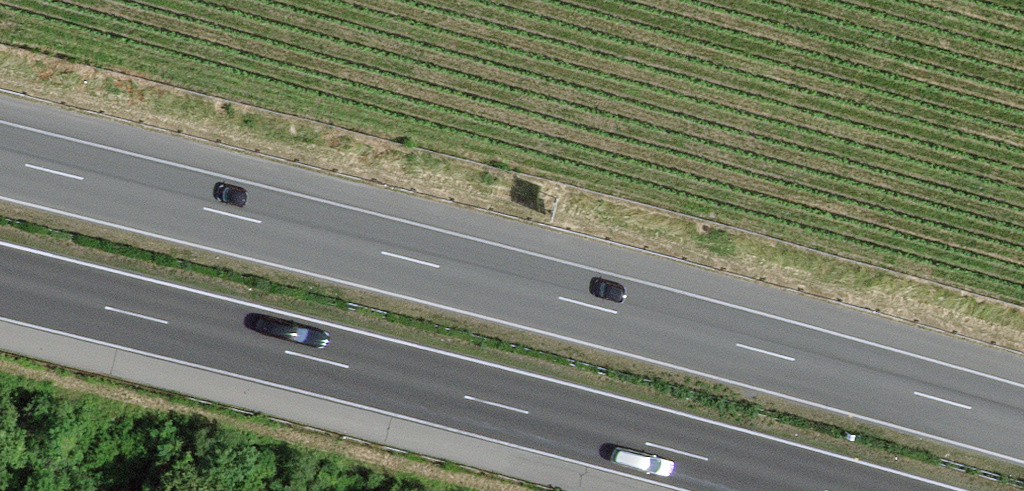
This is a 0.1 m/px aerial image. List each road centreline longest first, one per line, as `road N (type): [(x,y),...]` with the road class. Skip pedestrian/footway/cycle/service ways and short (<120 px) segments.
road 1 (motorway): [(1023,421),(0,154)]
road 2 (motorway): [(0,279),(833,490)]

